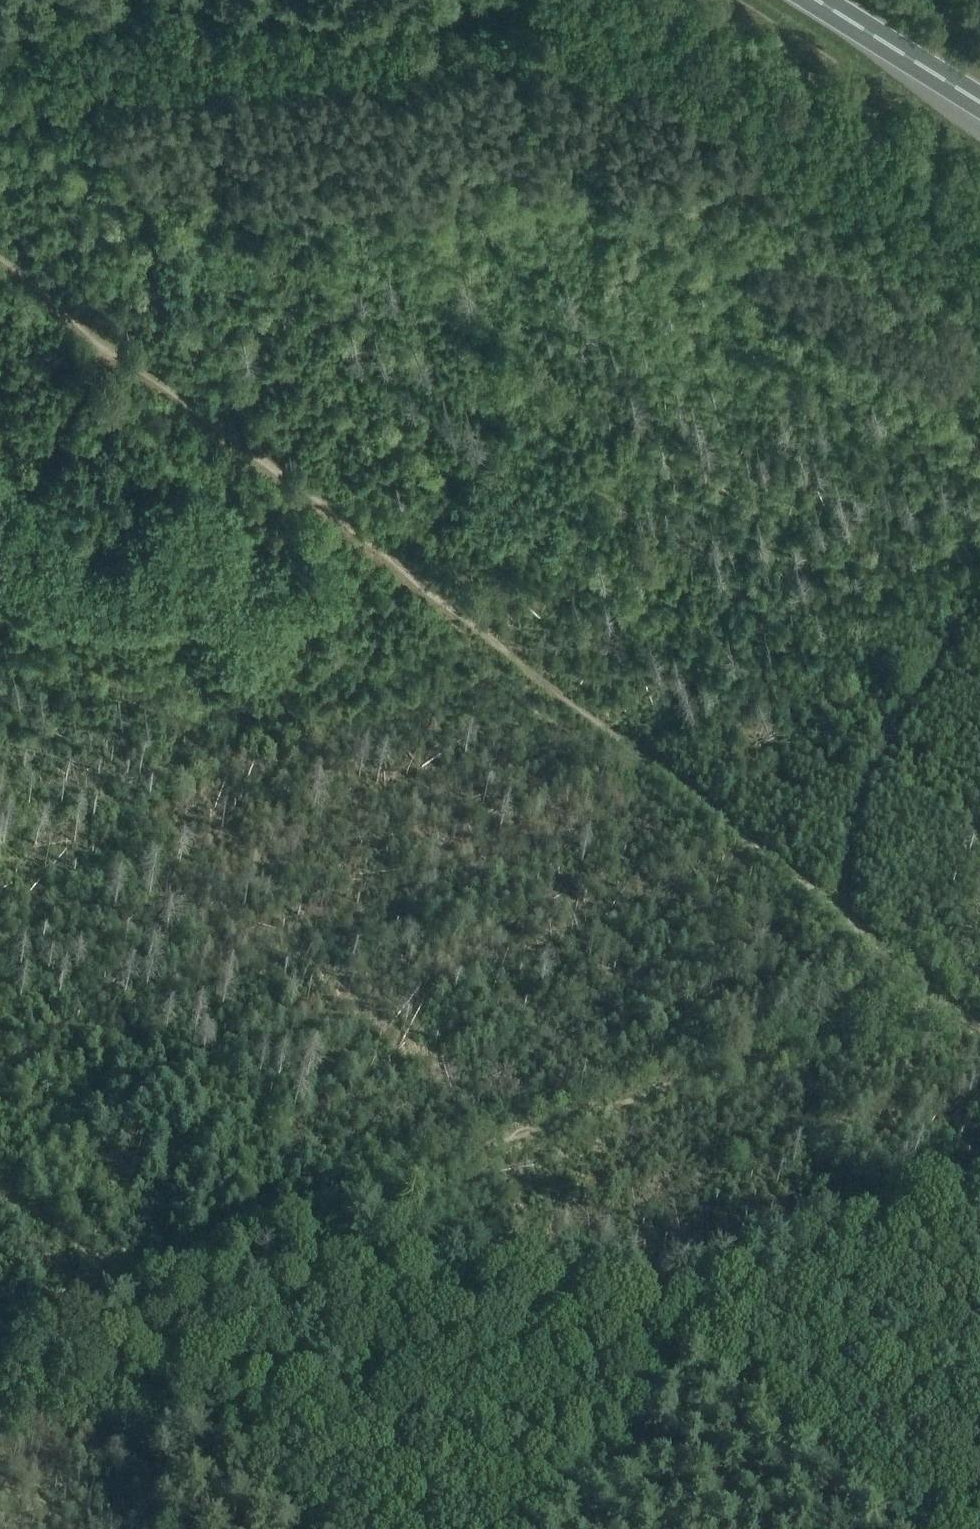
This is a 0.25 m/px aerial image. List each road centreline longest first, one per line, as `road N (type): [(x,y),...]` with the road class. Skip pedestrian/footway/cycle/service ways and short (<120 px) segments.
road 1 (track): [(834,919),(0,275)]
road 2 (trunk): [(979,102),(817,0)]
road 3 (track): [(979,1031),(834,919)]

